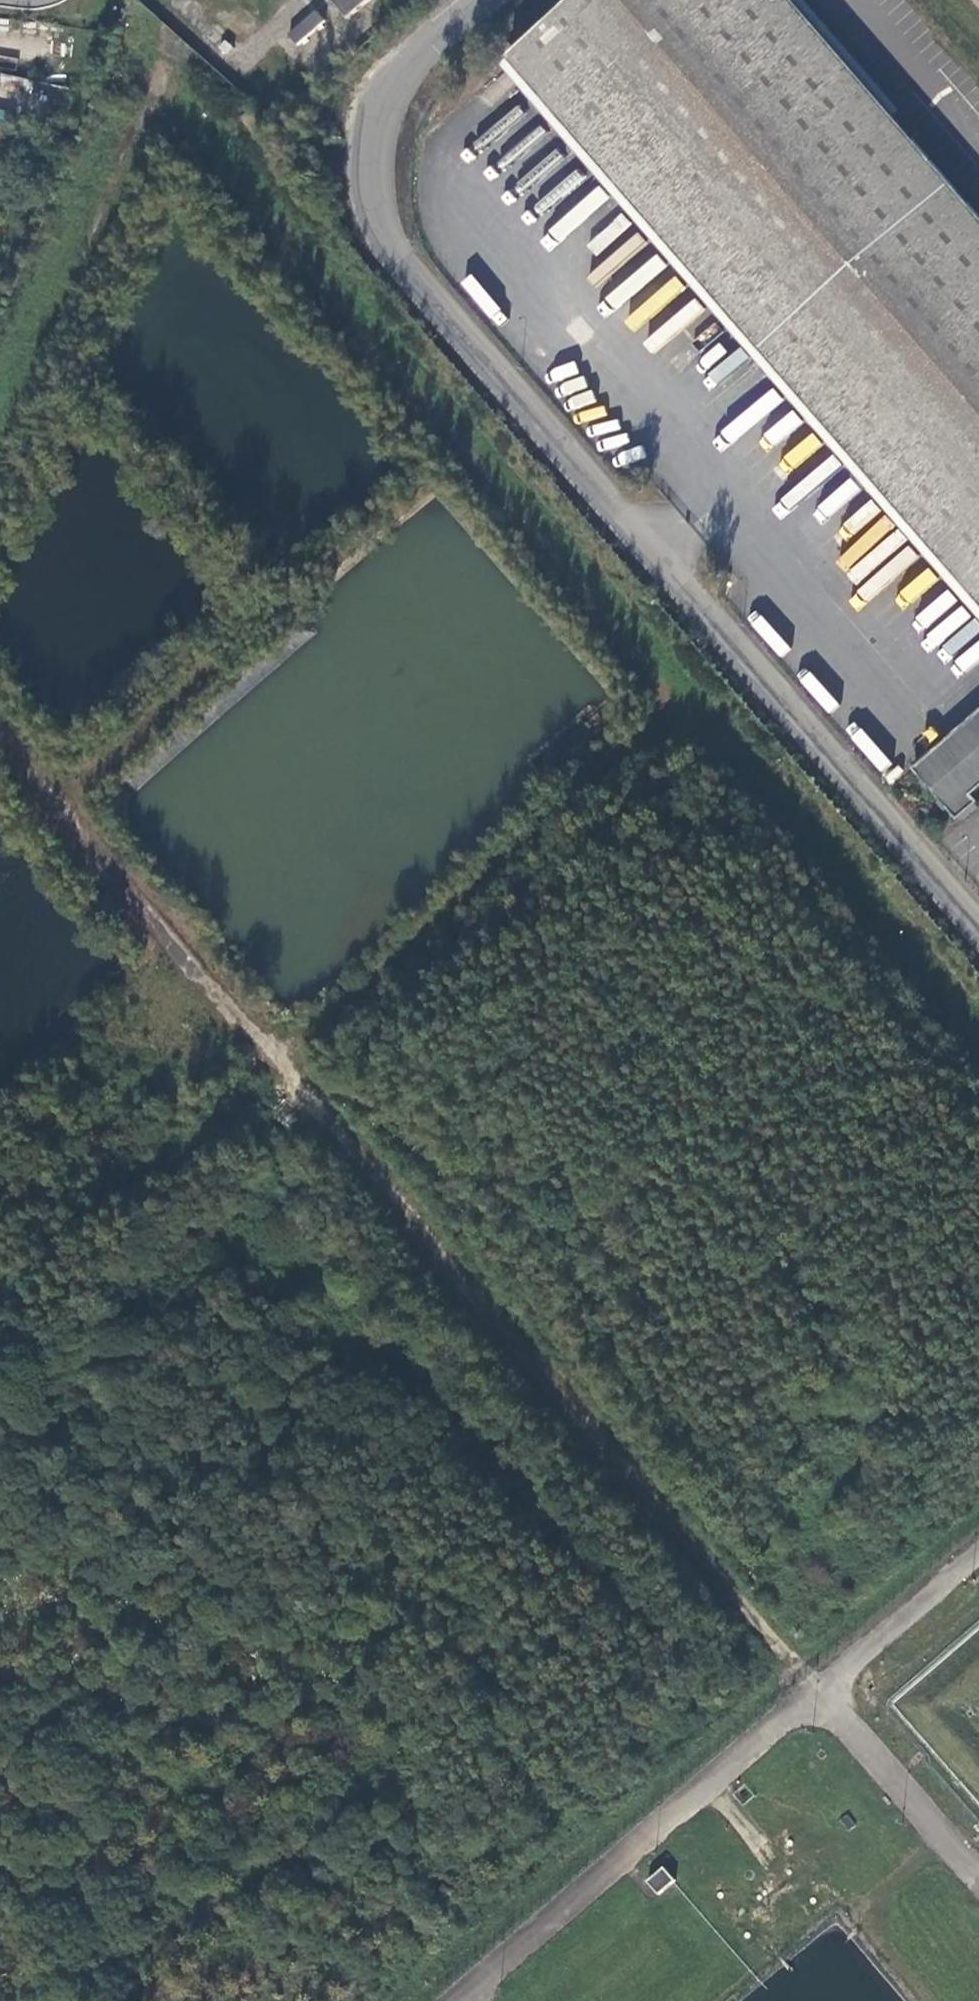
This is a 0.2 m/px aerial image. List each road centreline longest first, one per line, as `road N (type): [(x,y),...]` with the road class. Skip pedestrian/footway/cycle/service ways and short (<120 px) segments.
road 1 (track): [(824,1693),(0,754)]
road 2 (unclassified): [(482,0),(386,93),(372,140),(374,187),(394,245),(978,925)]

